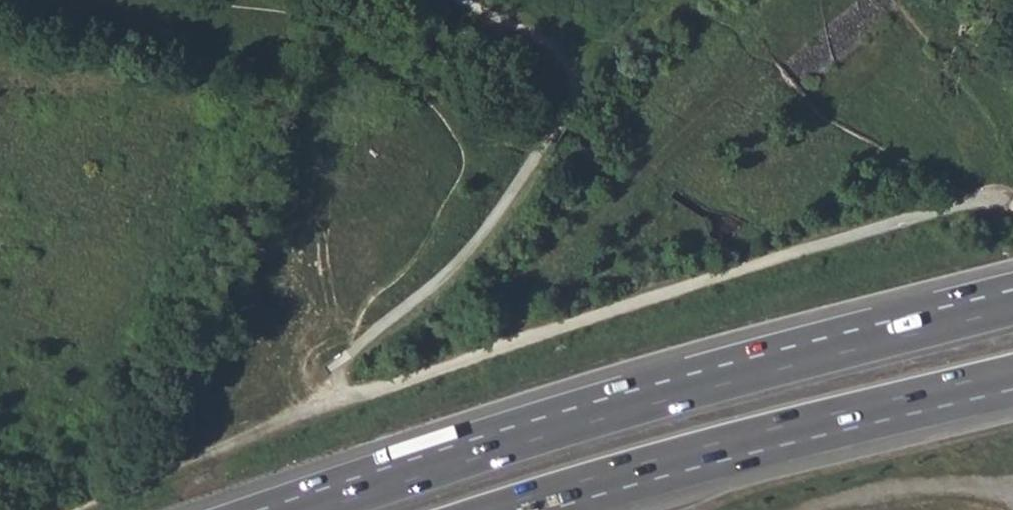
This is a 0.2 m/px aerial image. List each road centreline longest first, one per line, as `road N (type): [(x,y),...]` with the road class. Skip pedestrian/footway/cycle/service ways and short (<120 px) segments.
road 1 (motorway): [(1012,306),(664,397),(300,509)]
road 2 (track): [(1012,208),(998,201),(748,272),(347,400)]
road 3 (motorway): [(531,509),(1012,378)]
road 4 (track): [(347,400),(339,381),(354,349),(472,248),(538,158)]
road 5 (track): [(347,400),(76,509)]
road 6 (track): [(573,103),(589,78),(459,0)]

